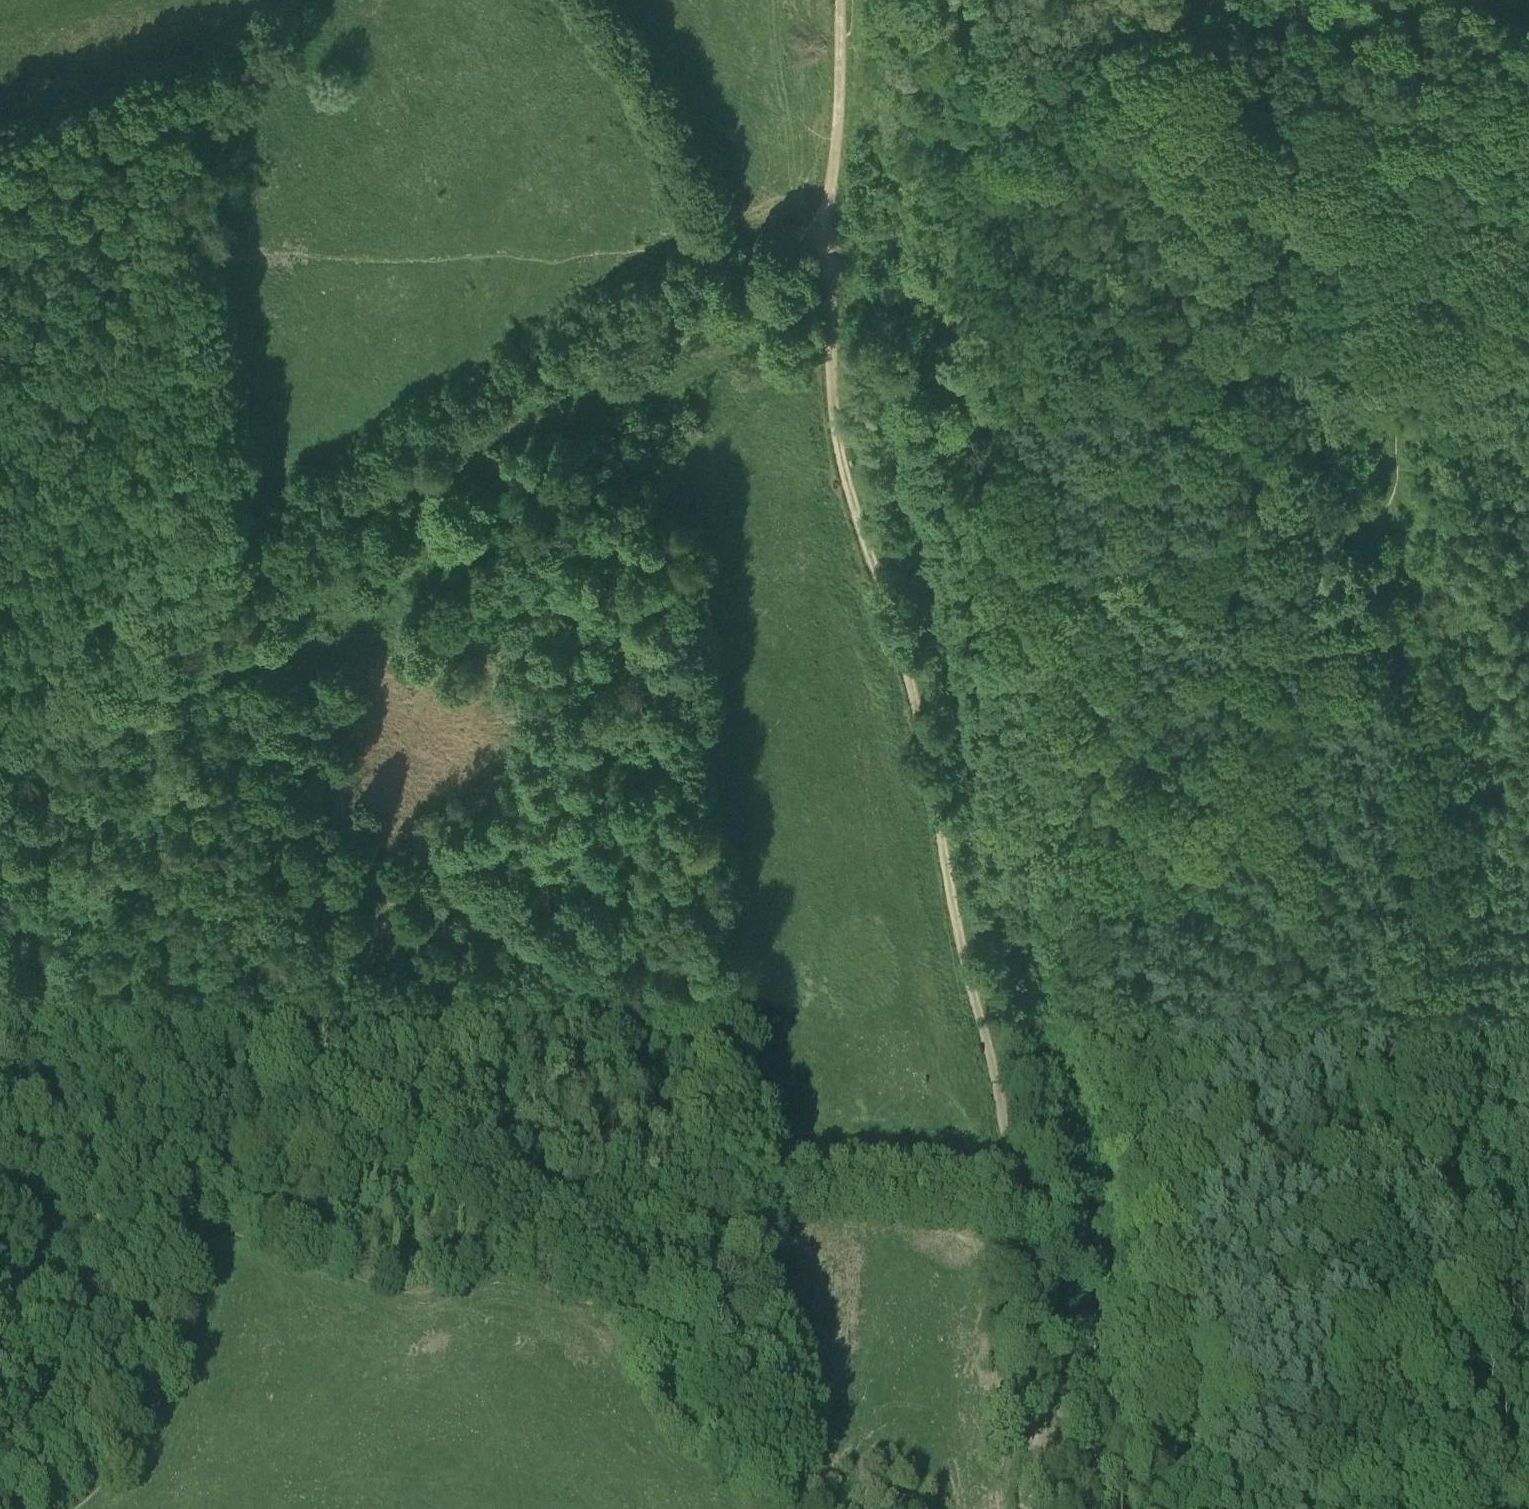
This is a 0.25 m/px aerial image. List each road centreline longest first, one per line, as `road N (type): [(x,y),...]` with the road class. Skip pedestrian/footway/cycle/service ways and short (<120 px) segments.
road 1 (track): [(1015,1209),(1043,1355),(1025,1508)]
road 2 (track): [(840,0),(825,228)]

